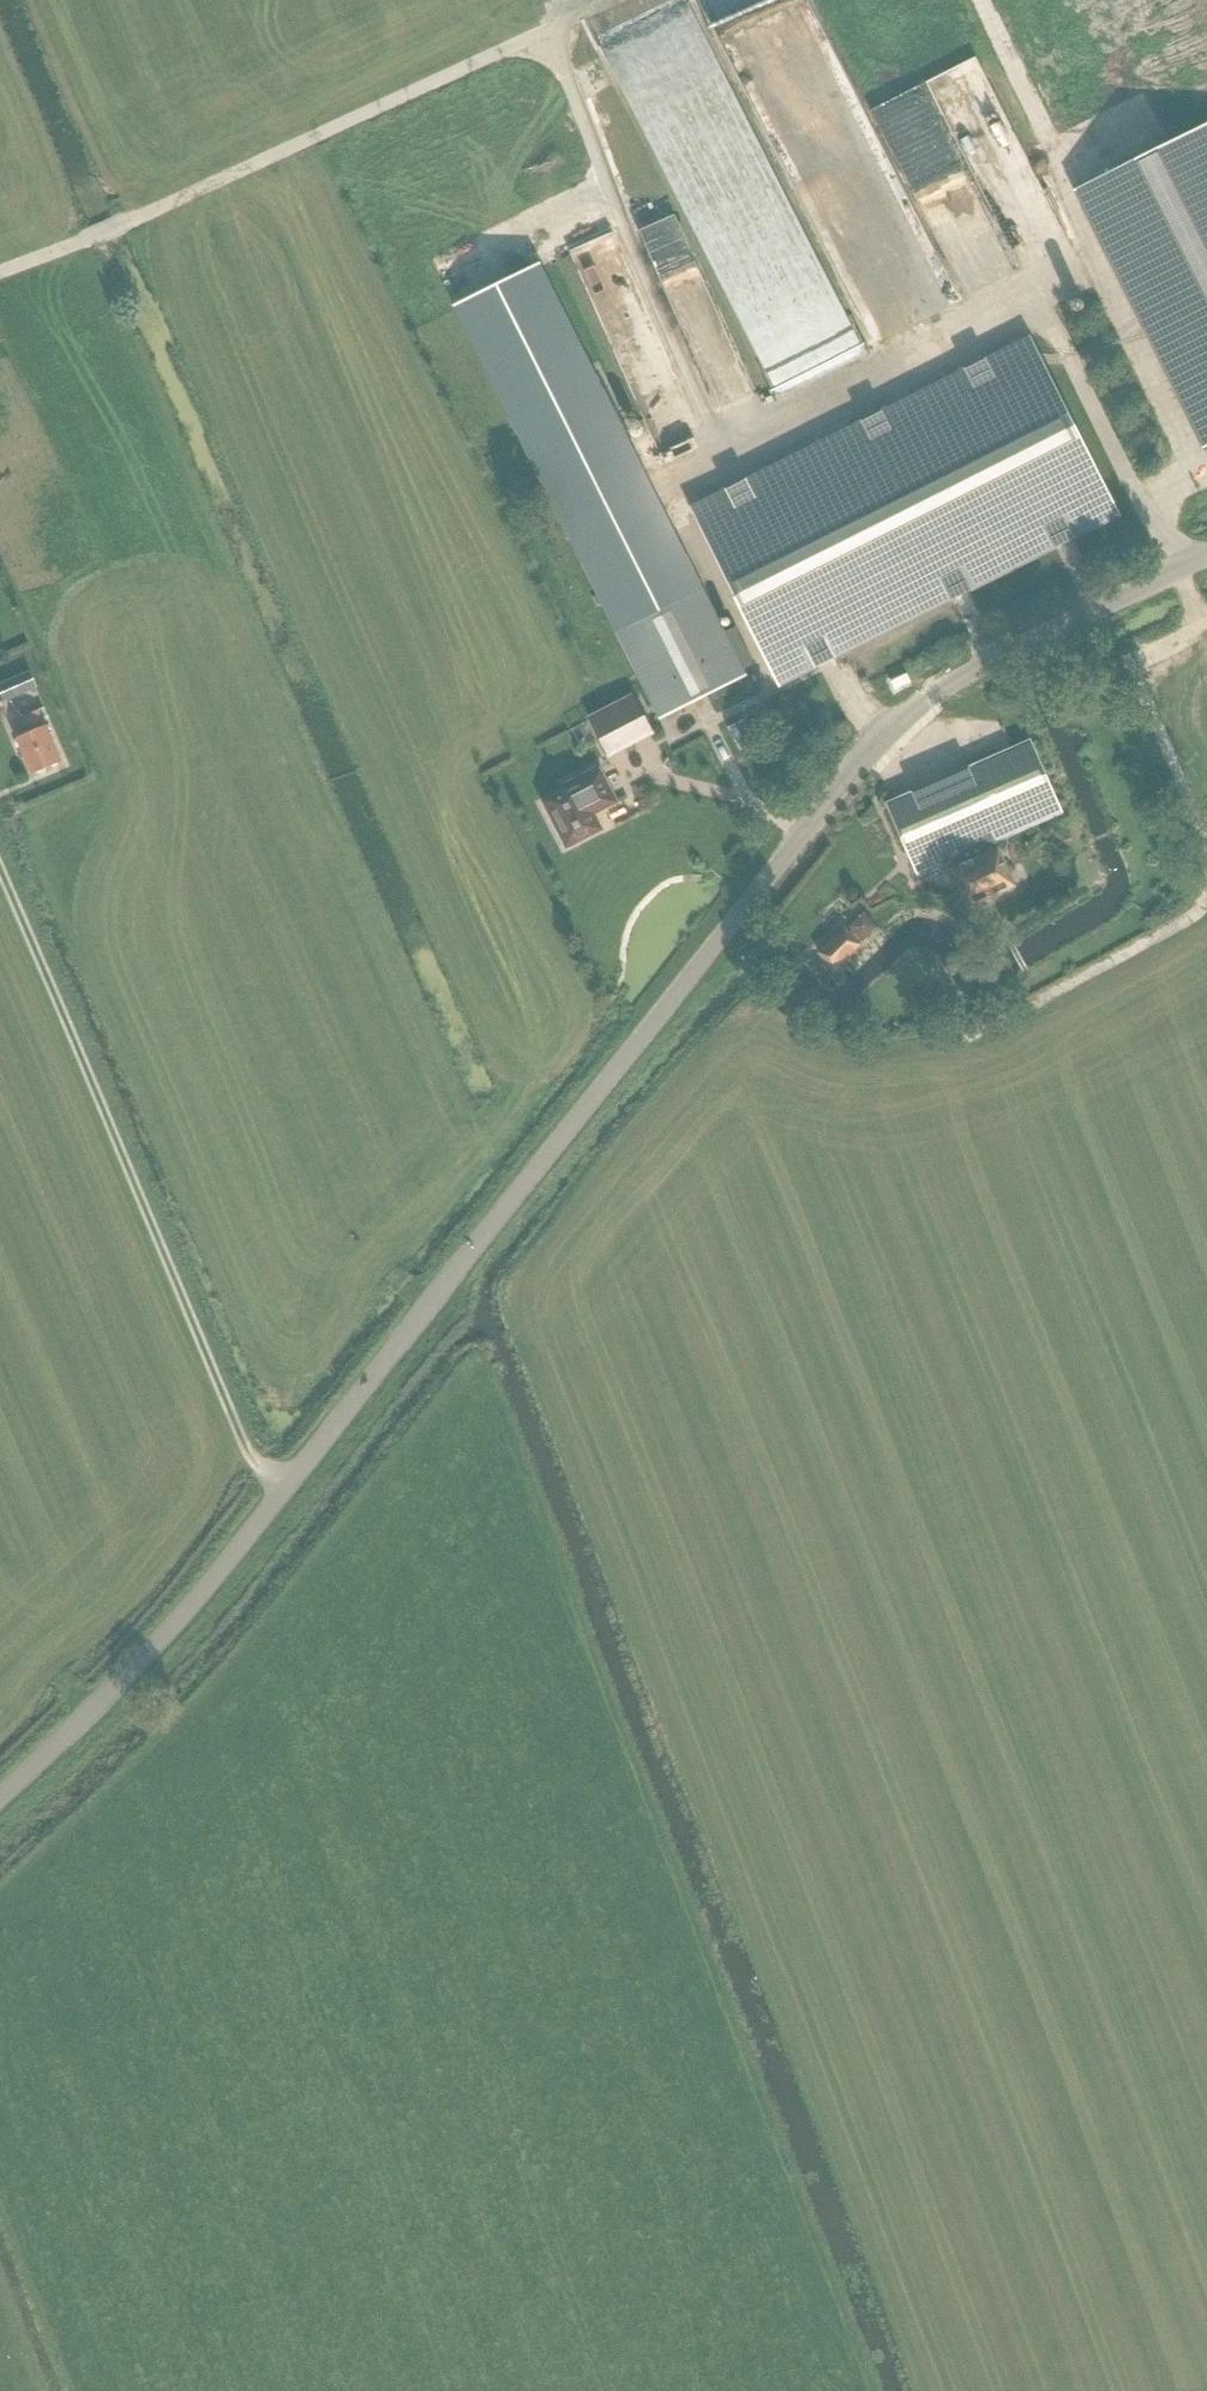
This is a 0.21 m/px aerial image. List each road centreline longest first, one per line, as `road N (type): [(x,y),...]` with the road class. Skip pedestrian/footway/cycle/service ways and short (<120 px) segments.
road 1 (unclassified): [(0,1802),(132,1677),(856,776),(918,711),(1024,645),(1206,560)]
road 2 (track): [(620,0),(0,274)]
road 3 (track): [(722,448),(546,34)]
road 4 (track): [(1033,293),(1082,256),(1051,149),(980,0)]
road 5 (track): [(974,1032),(1195,914),(1206,895)]
road 6 (track): [(1206,835),(1132,665),(1206,624)]

